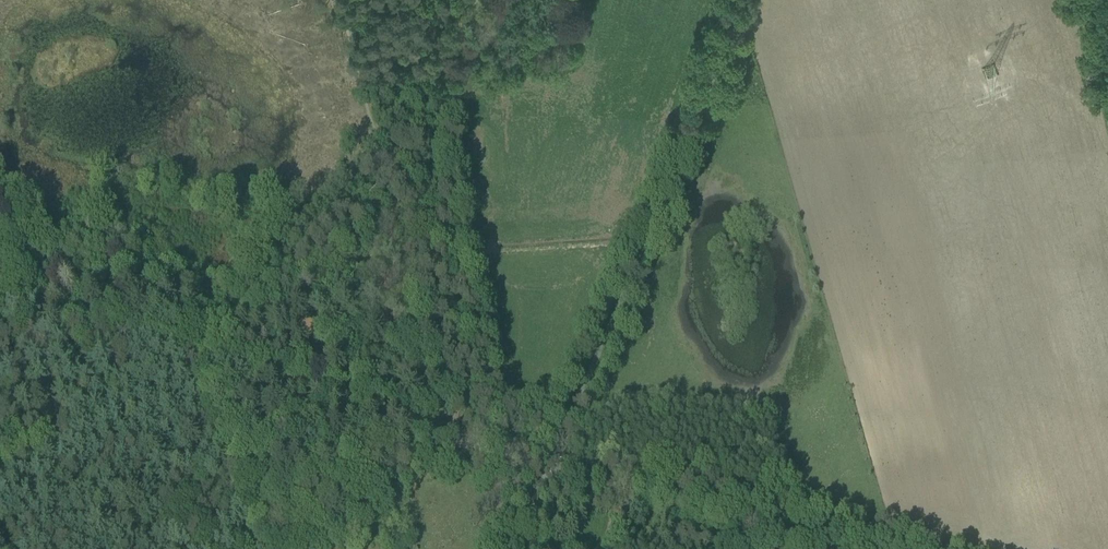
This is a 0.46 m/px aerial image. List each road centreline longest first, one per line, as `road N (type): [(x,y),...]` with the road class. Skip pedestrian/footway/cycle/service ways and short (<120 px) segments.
road 1 (track): [(442,0),(367,113),(193,339),(198,418),(259,548)]
road 2 (track): [(548,466),(0,305)]
road 3 (unclassified): [(841,548),(550,461)]

